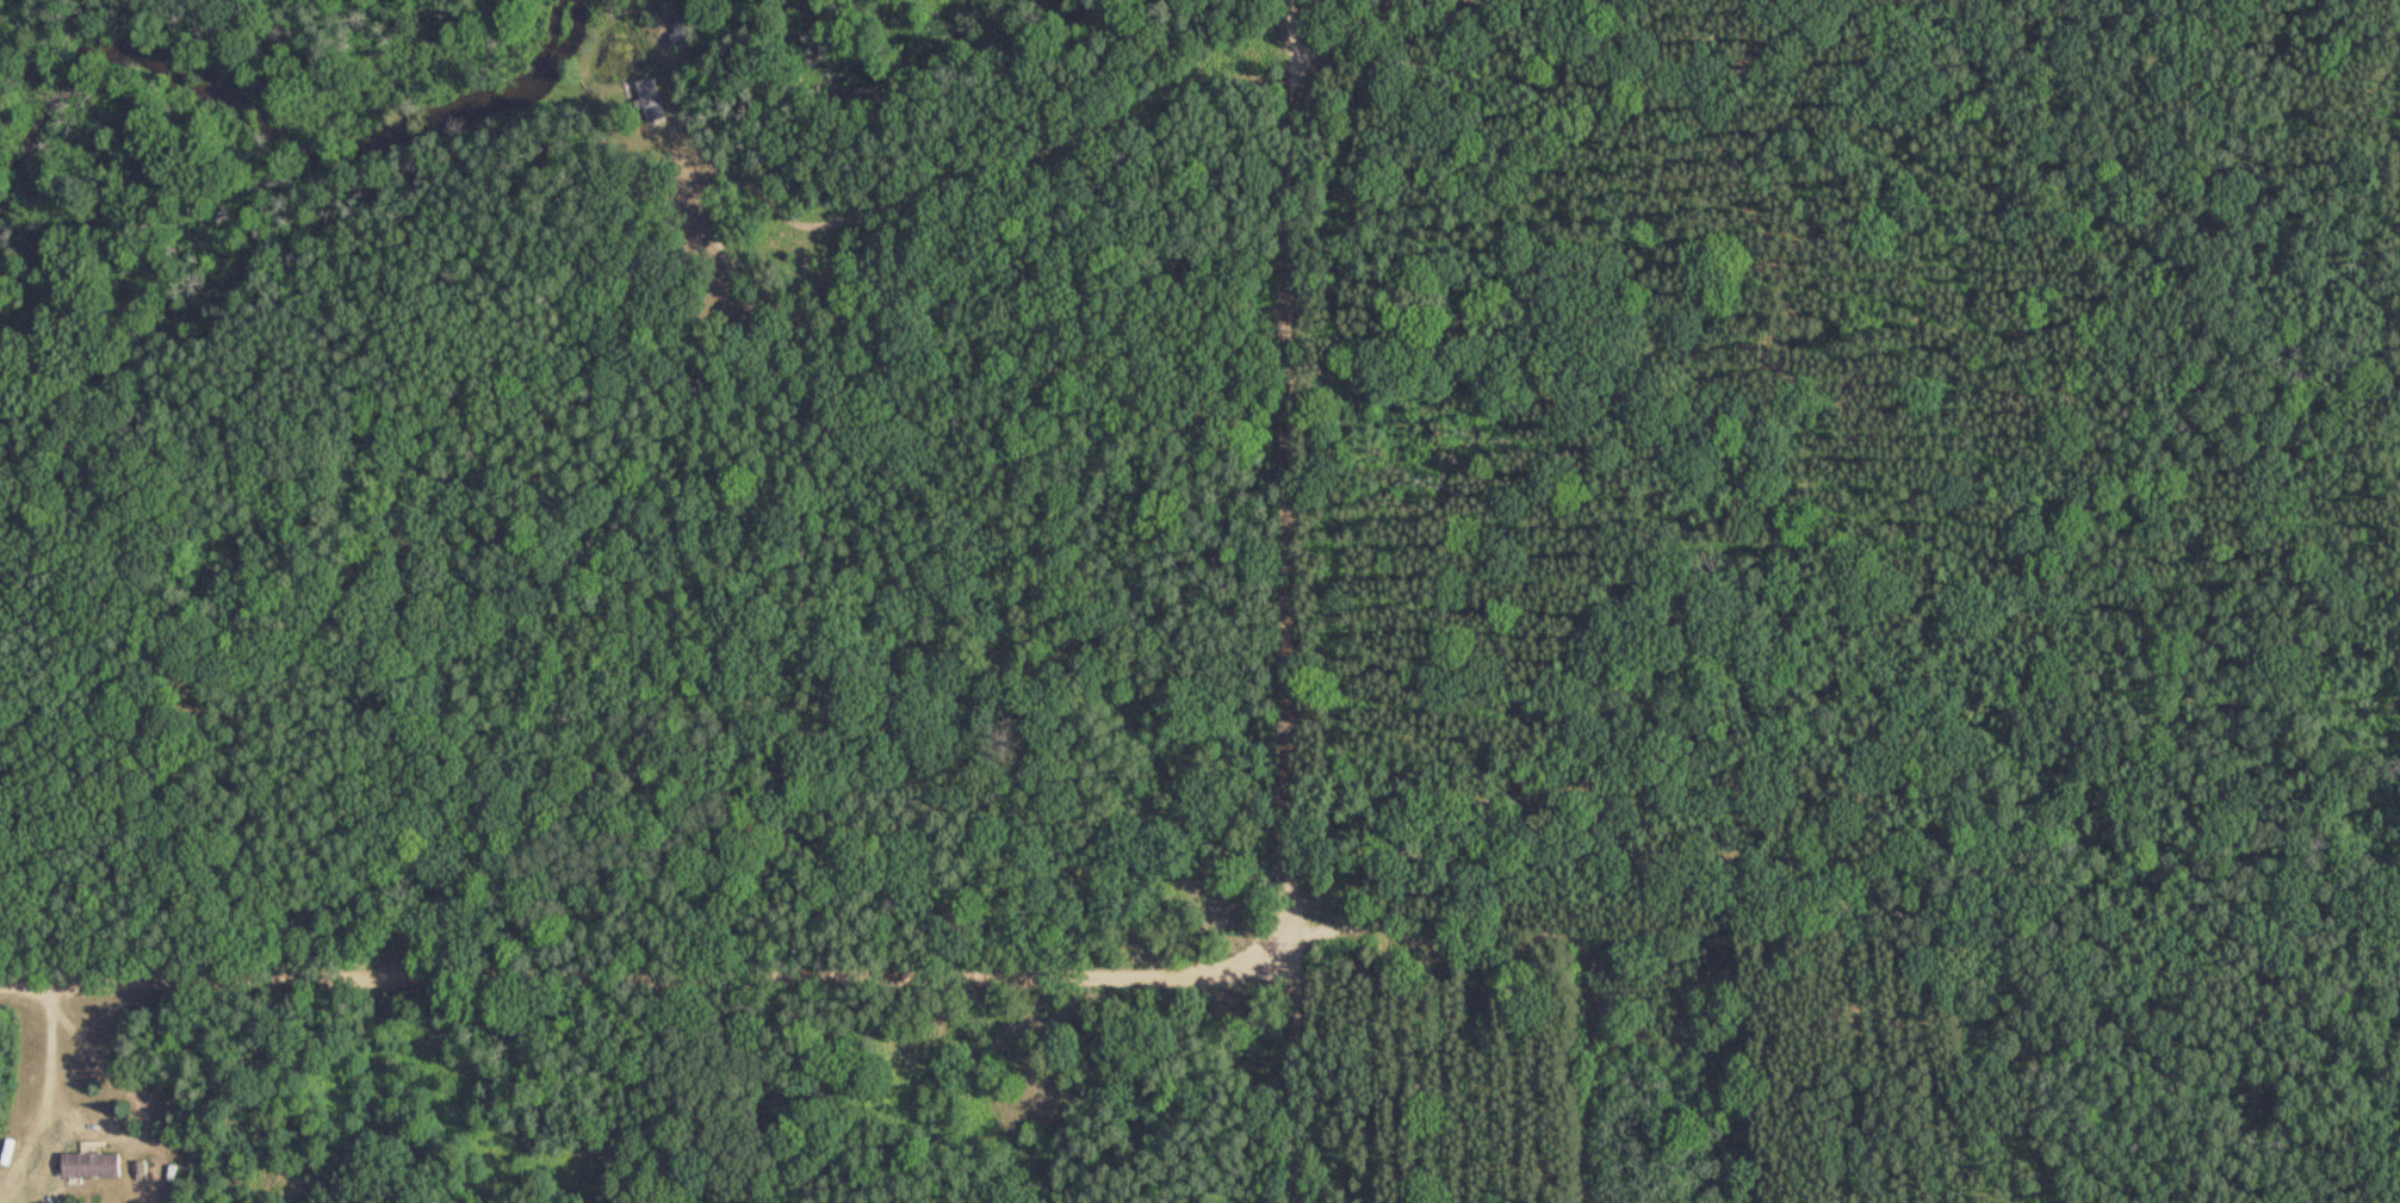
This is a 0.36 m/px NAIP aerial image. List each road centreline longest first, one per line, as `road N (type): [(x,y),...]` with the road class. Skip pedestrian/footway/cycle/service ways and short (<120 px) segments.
road 1 (residential): [(0,980),(1009,973),(1233,961),(1279,928)]
road 2 (residential): [(1289,1202),(1275,374),(1301,64),(1296,0)]

